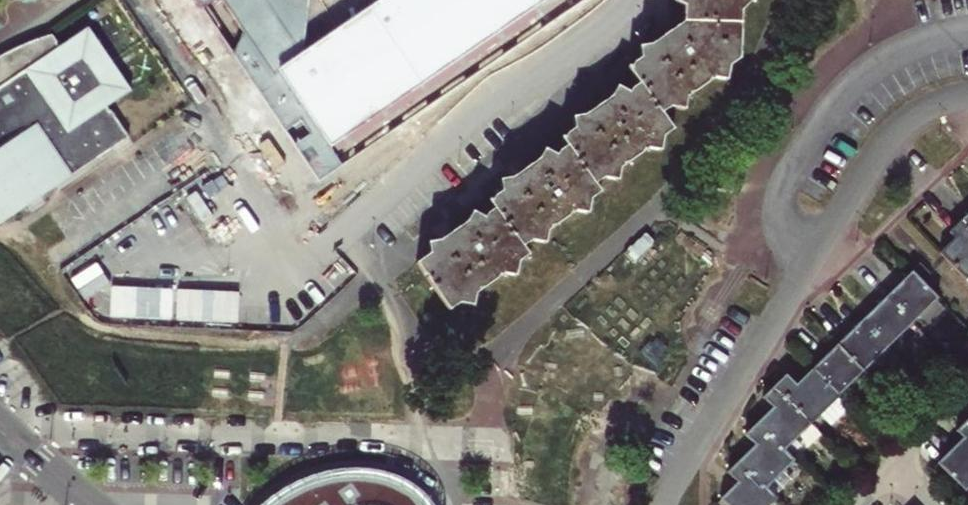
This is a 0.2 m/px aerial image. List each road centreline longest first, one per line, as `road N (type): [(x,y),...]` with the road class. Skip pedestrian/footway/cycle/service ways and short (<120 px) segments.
road 1 (residential): [(663,504),(889,139),(919,113),(967,95)]
road 2 (residential): [(627,0),(599,32),(496,98),(293,276)]
road 3 (residential): [(293,276),(252,288),(118,282),(86,235),(205,153)]
road 4 (residential): [(205,153),(293,276)]
road 5 (residential): [(0,426),(91,504)]

